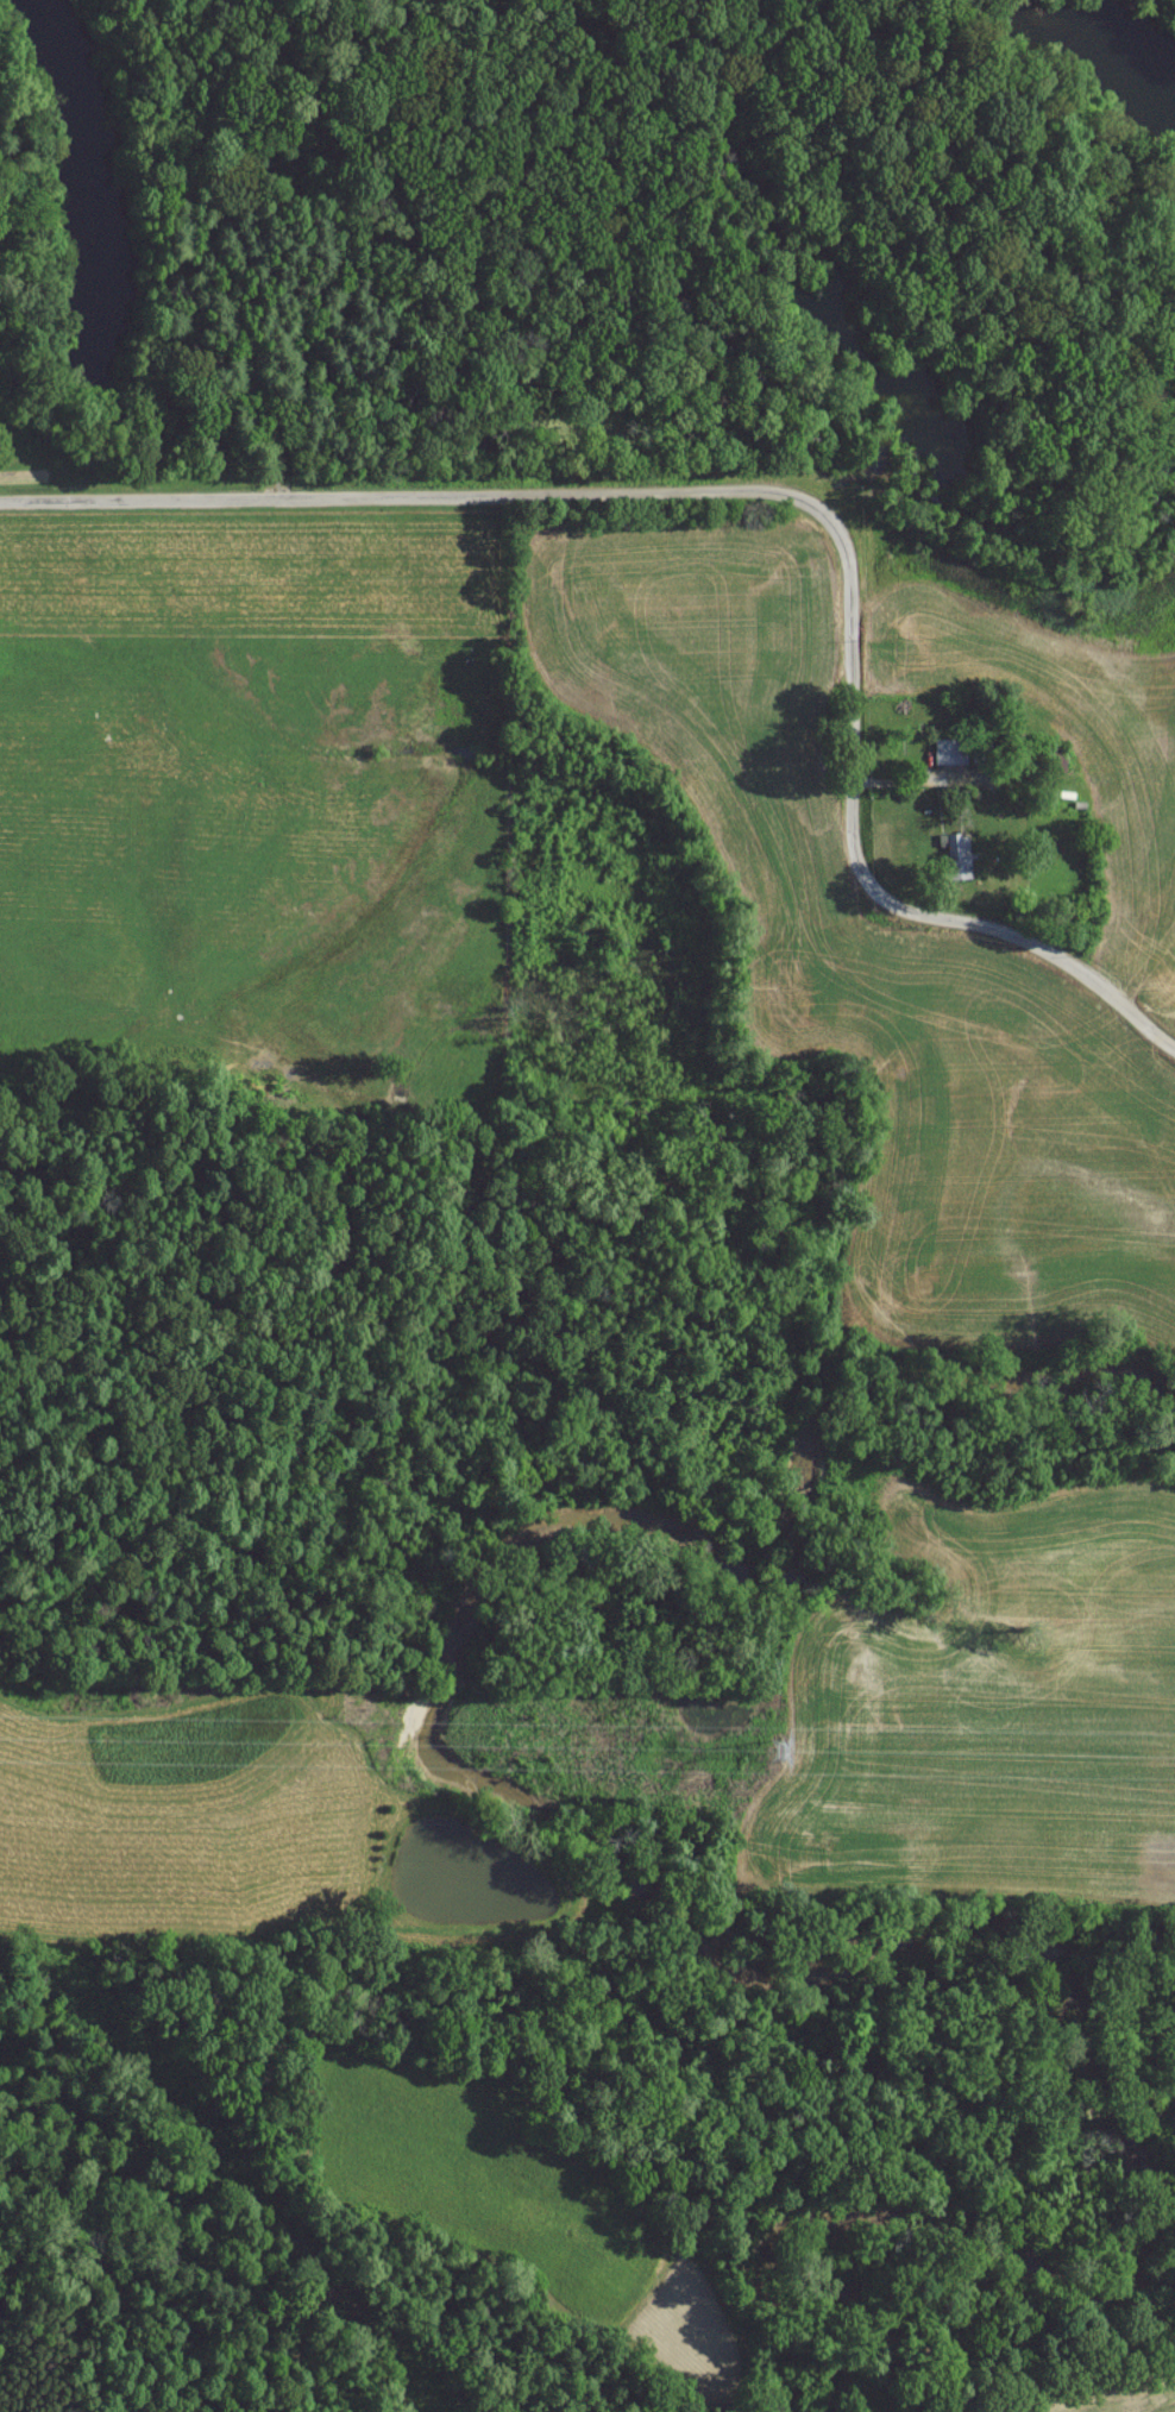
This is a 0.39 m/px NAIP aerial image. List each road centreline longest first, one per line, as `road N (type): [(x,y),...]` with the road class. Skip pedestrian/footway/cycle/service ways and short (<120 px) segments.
road 1 (residential): [(822,526),(787,505),(749,497),(0,508)]
road 2 (residential): [(1174,1054),(1058,966),(985,934),(907,915),(861,879),(848,841),(844,579),(822,526)]

